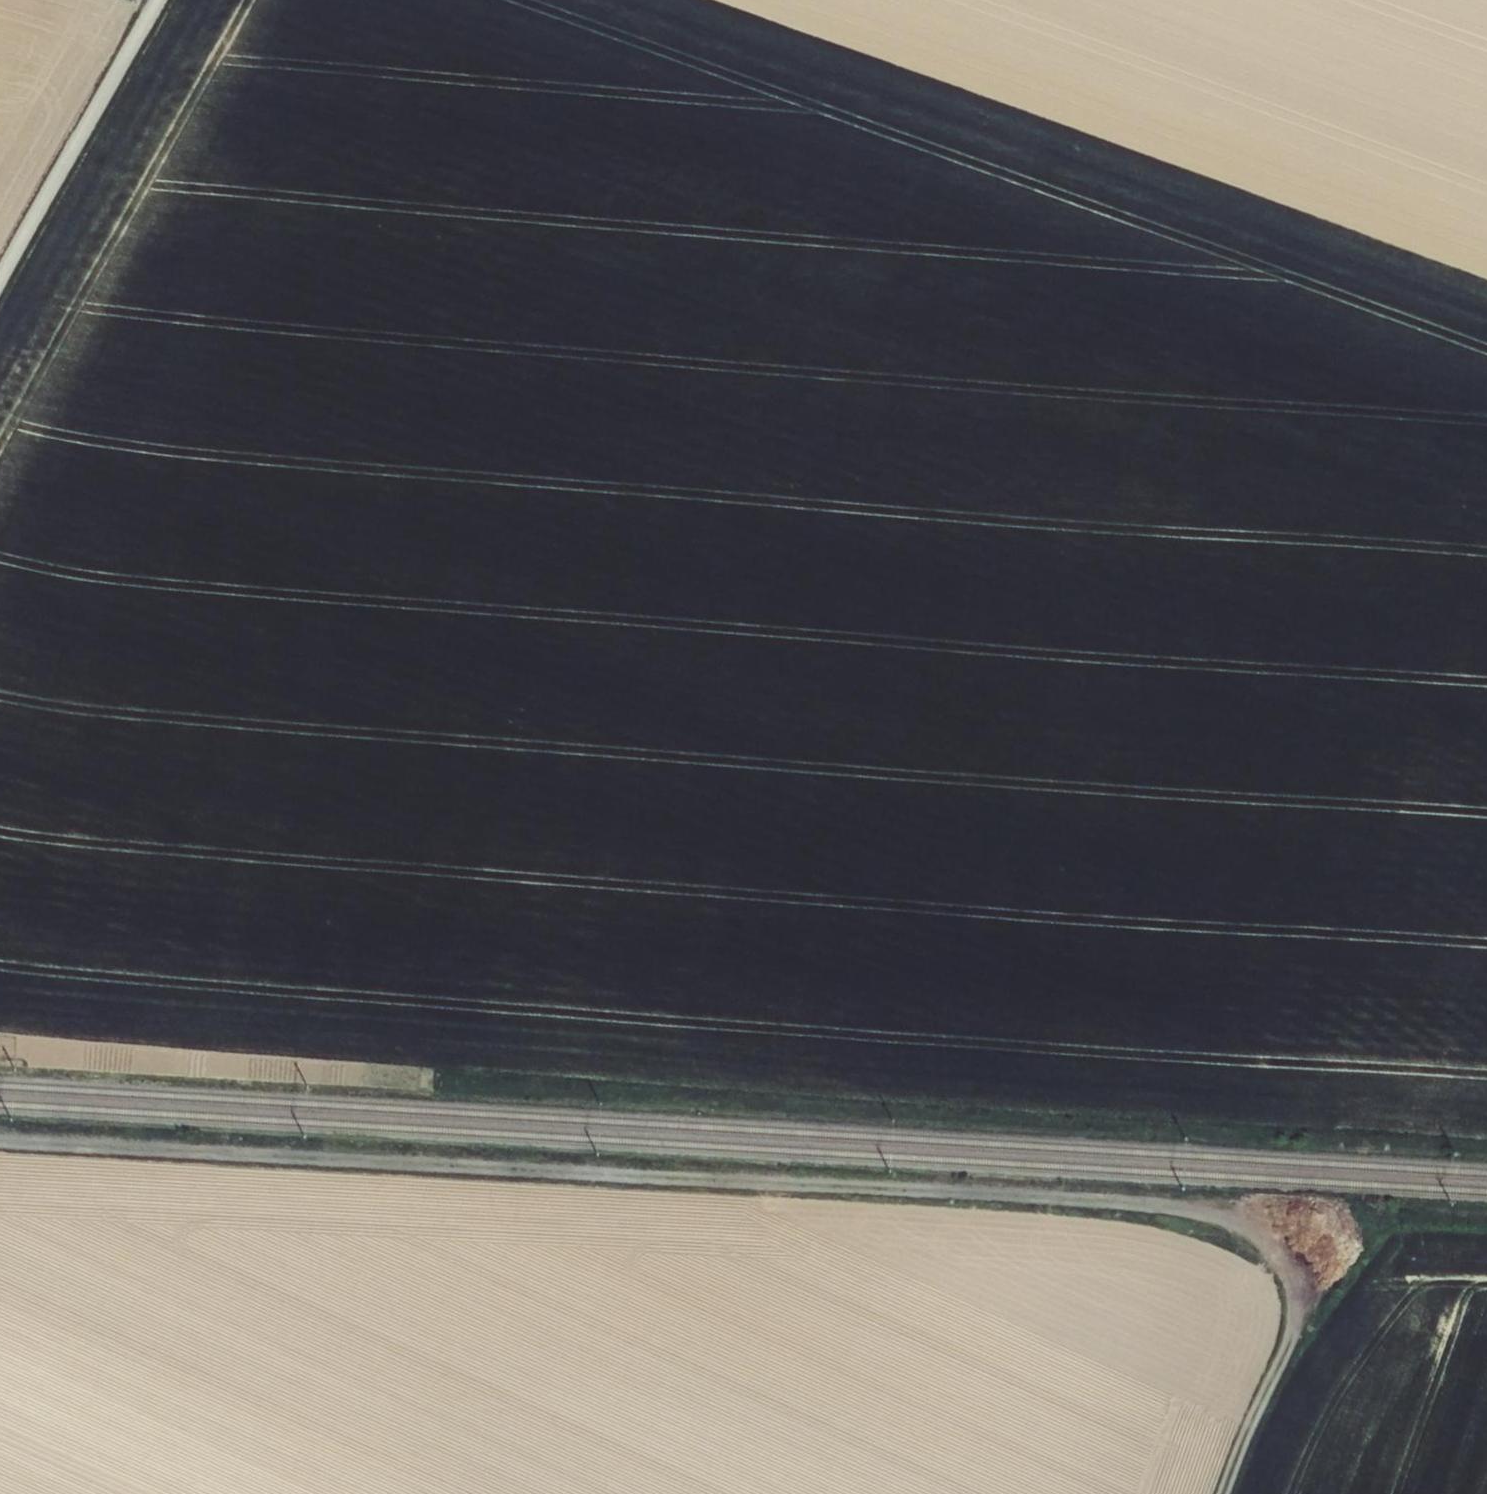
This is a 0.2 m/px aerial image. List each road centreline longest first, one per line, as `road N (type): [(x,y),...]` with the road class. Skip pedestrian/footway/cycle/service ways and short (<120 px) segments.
road 1 (track): [(1223,1493),(1296,1311),(1283,1259),(1229,1220),(1165,1206),(1033,1197),(0,1139)]
road 2 (residential): [(154,0),(0,277)]

